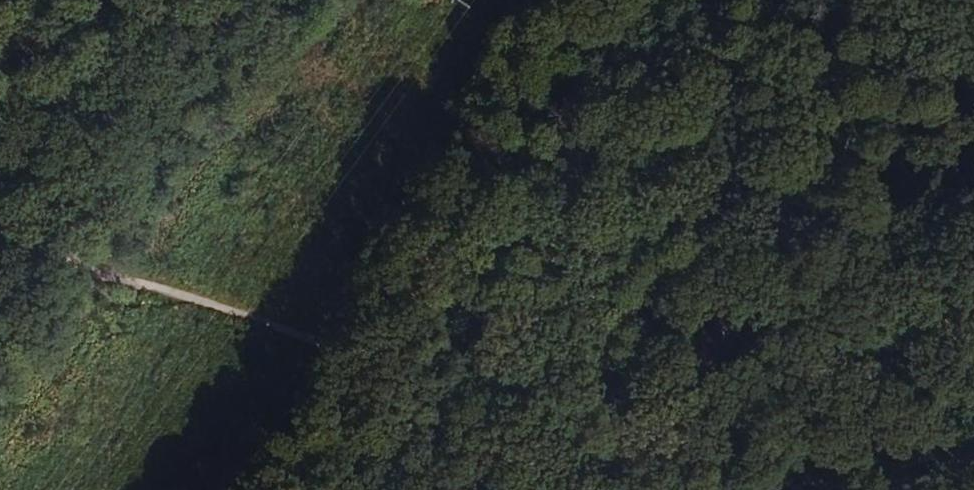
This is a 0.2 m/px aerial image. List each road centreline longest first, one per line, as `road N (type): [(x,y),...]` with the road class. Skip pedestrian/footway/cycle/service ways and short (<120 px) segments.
road 1 (track): [(0,214),(886,489)]
road 2 (track): [(776,0),(973,319)]
road 3 (track): [(287,489),(389,339)]

